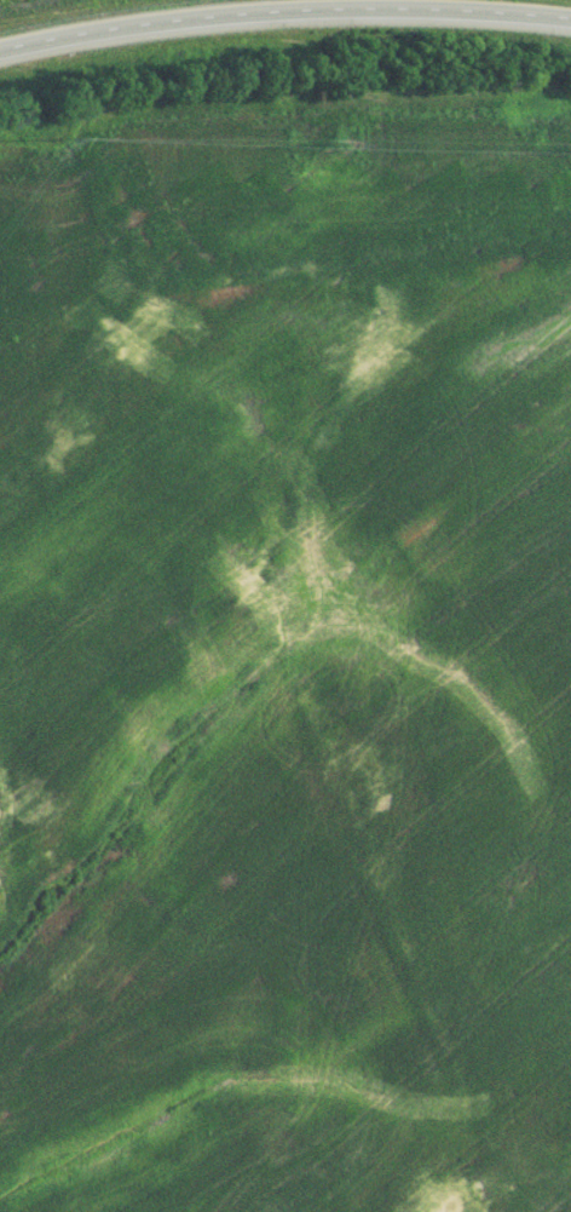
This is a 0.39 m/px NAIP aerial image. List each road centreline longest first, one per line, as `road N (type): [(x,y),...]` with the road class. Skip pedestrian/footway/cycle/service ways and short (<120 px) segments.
road 1 (motorway): [(0,57),(230,23),(454,18),(570,26)]

